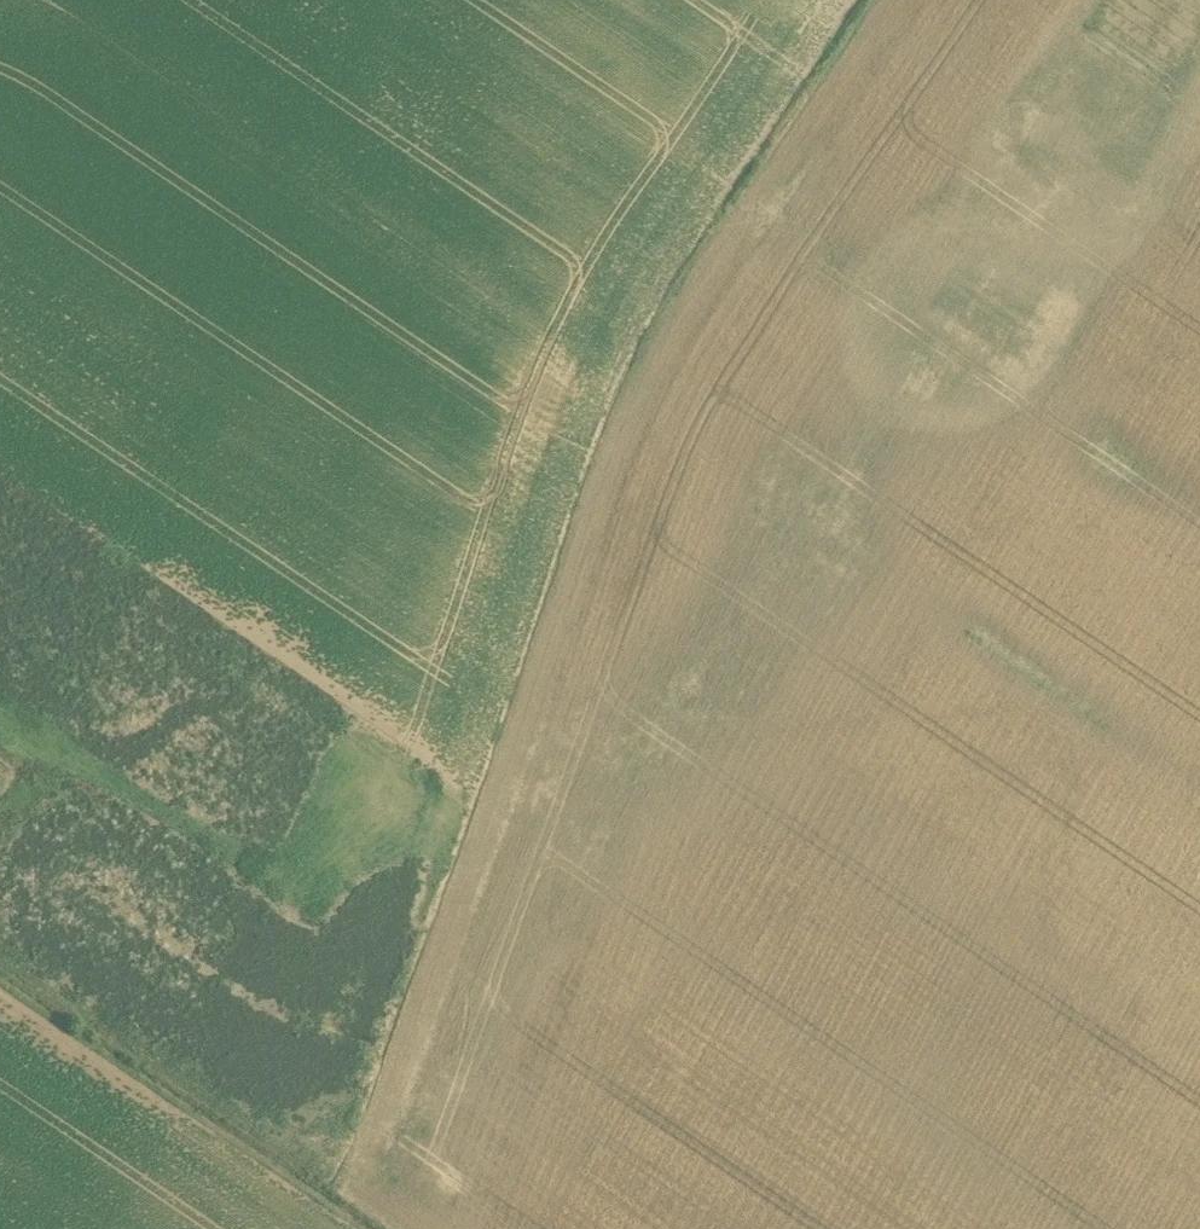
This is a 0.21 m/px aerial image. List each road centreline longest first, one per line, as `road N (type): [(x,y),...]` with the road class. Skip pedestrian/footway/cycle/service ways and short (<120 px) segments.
road 1 (motorway): [(949,382),(655,1228)]
road 2 (motorway): [(881,763),(1166,0)]
road 3 (track): [(548,734),(631,577),(669,532),(704,516),(997,622),(1094,644),(1180,624),(1199,600)]
road 4 (motorway): [(881,763),(927,718),(1199,95)]
road 5 (motorway): [(724,1228),(881,763)]
road 6 (motorway): [(1101,0),(949,382)]
road 7 (motorway): [(1059,0),(965,271),(949,382)]

